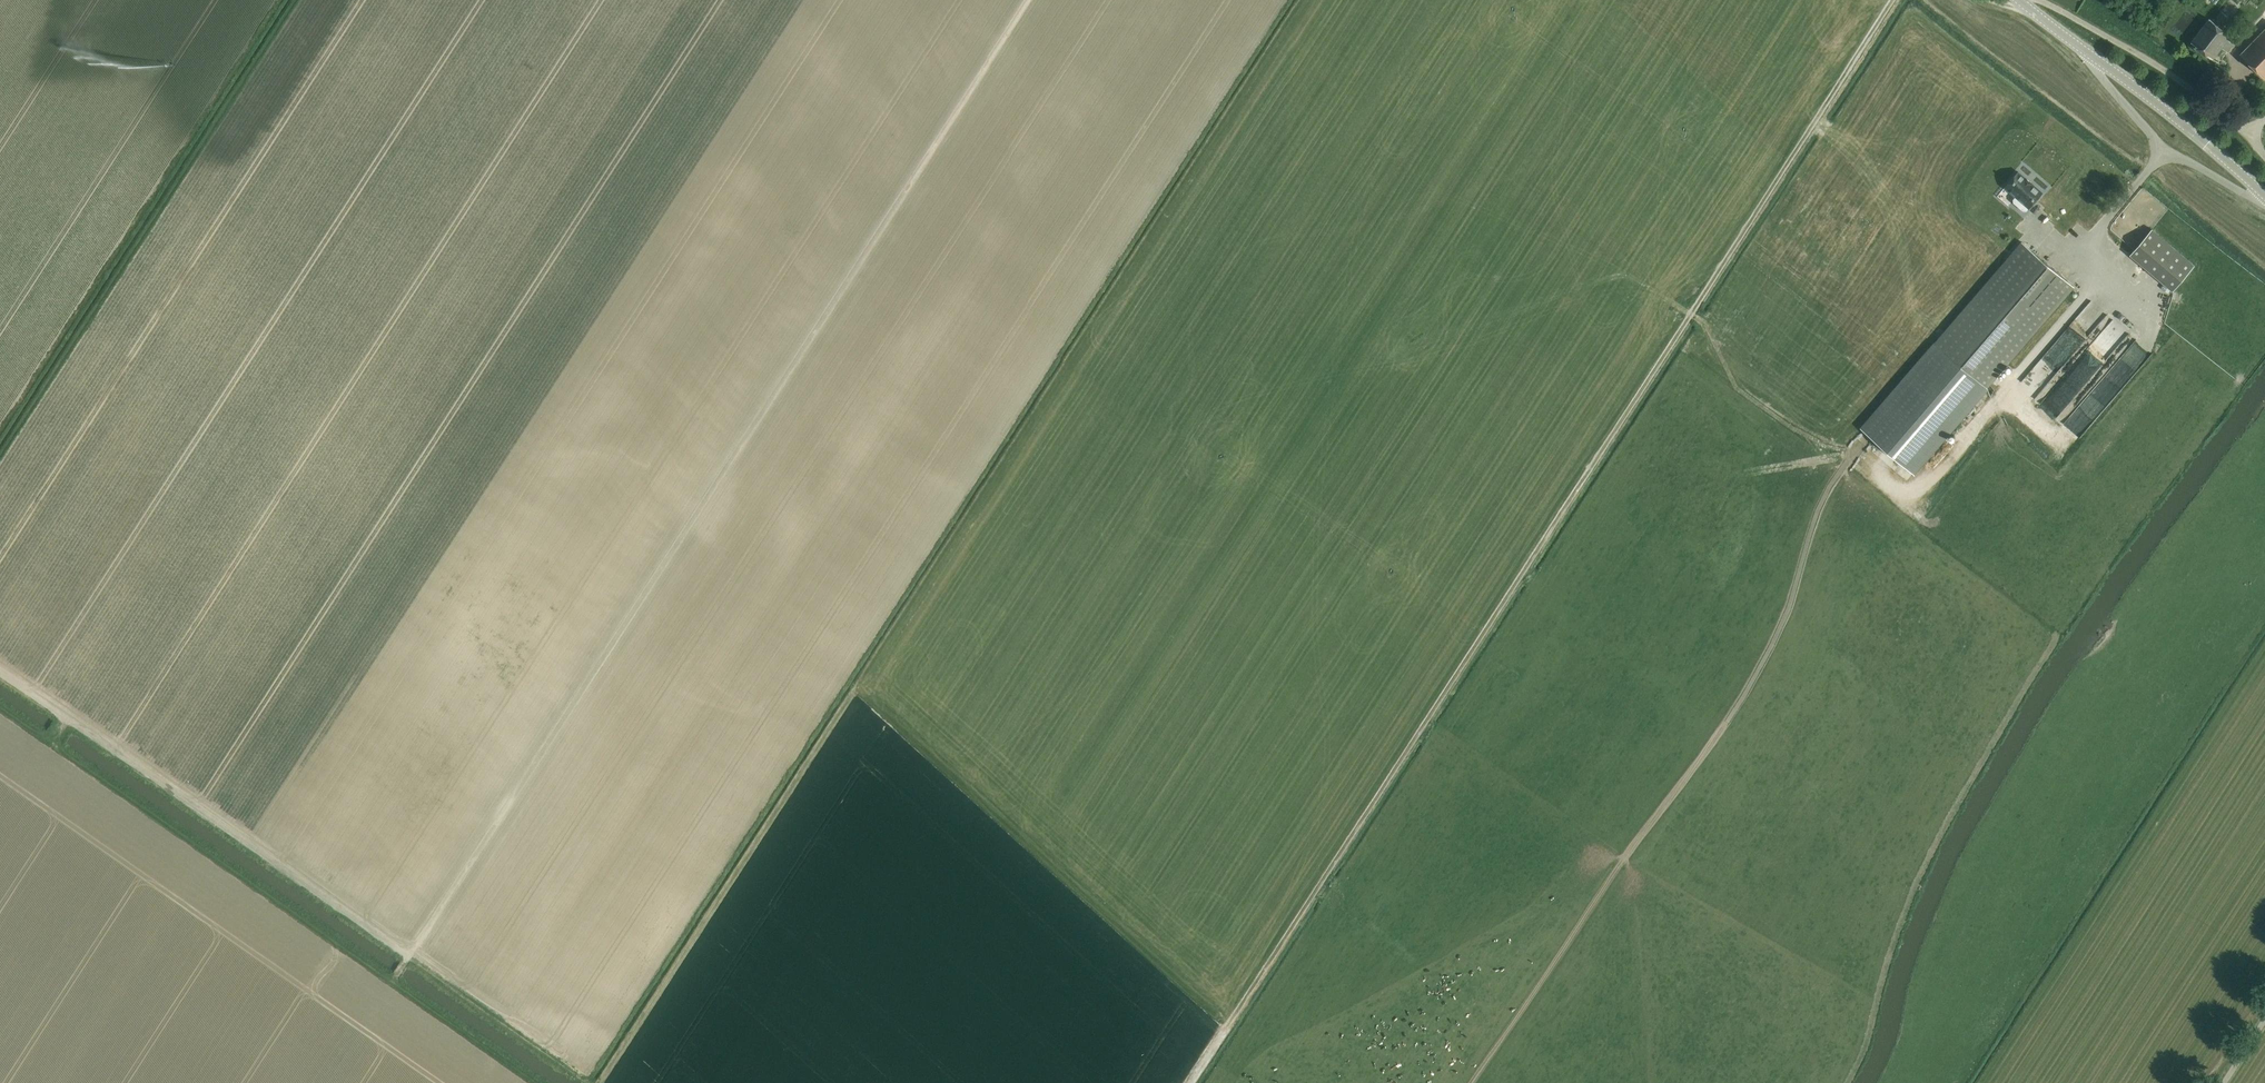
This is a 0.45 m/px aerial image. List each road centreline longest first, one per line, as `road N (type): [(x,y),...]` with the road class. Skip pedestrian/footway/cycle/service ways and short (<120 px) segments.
road 1 (track): [(1892,0),(1224,1033)]
road 2 (tertiary): [(2264,196),(2020,0)]

